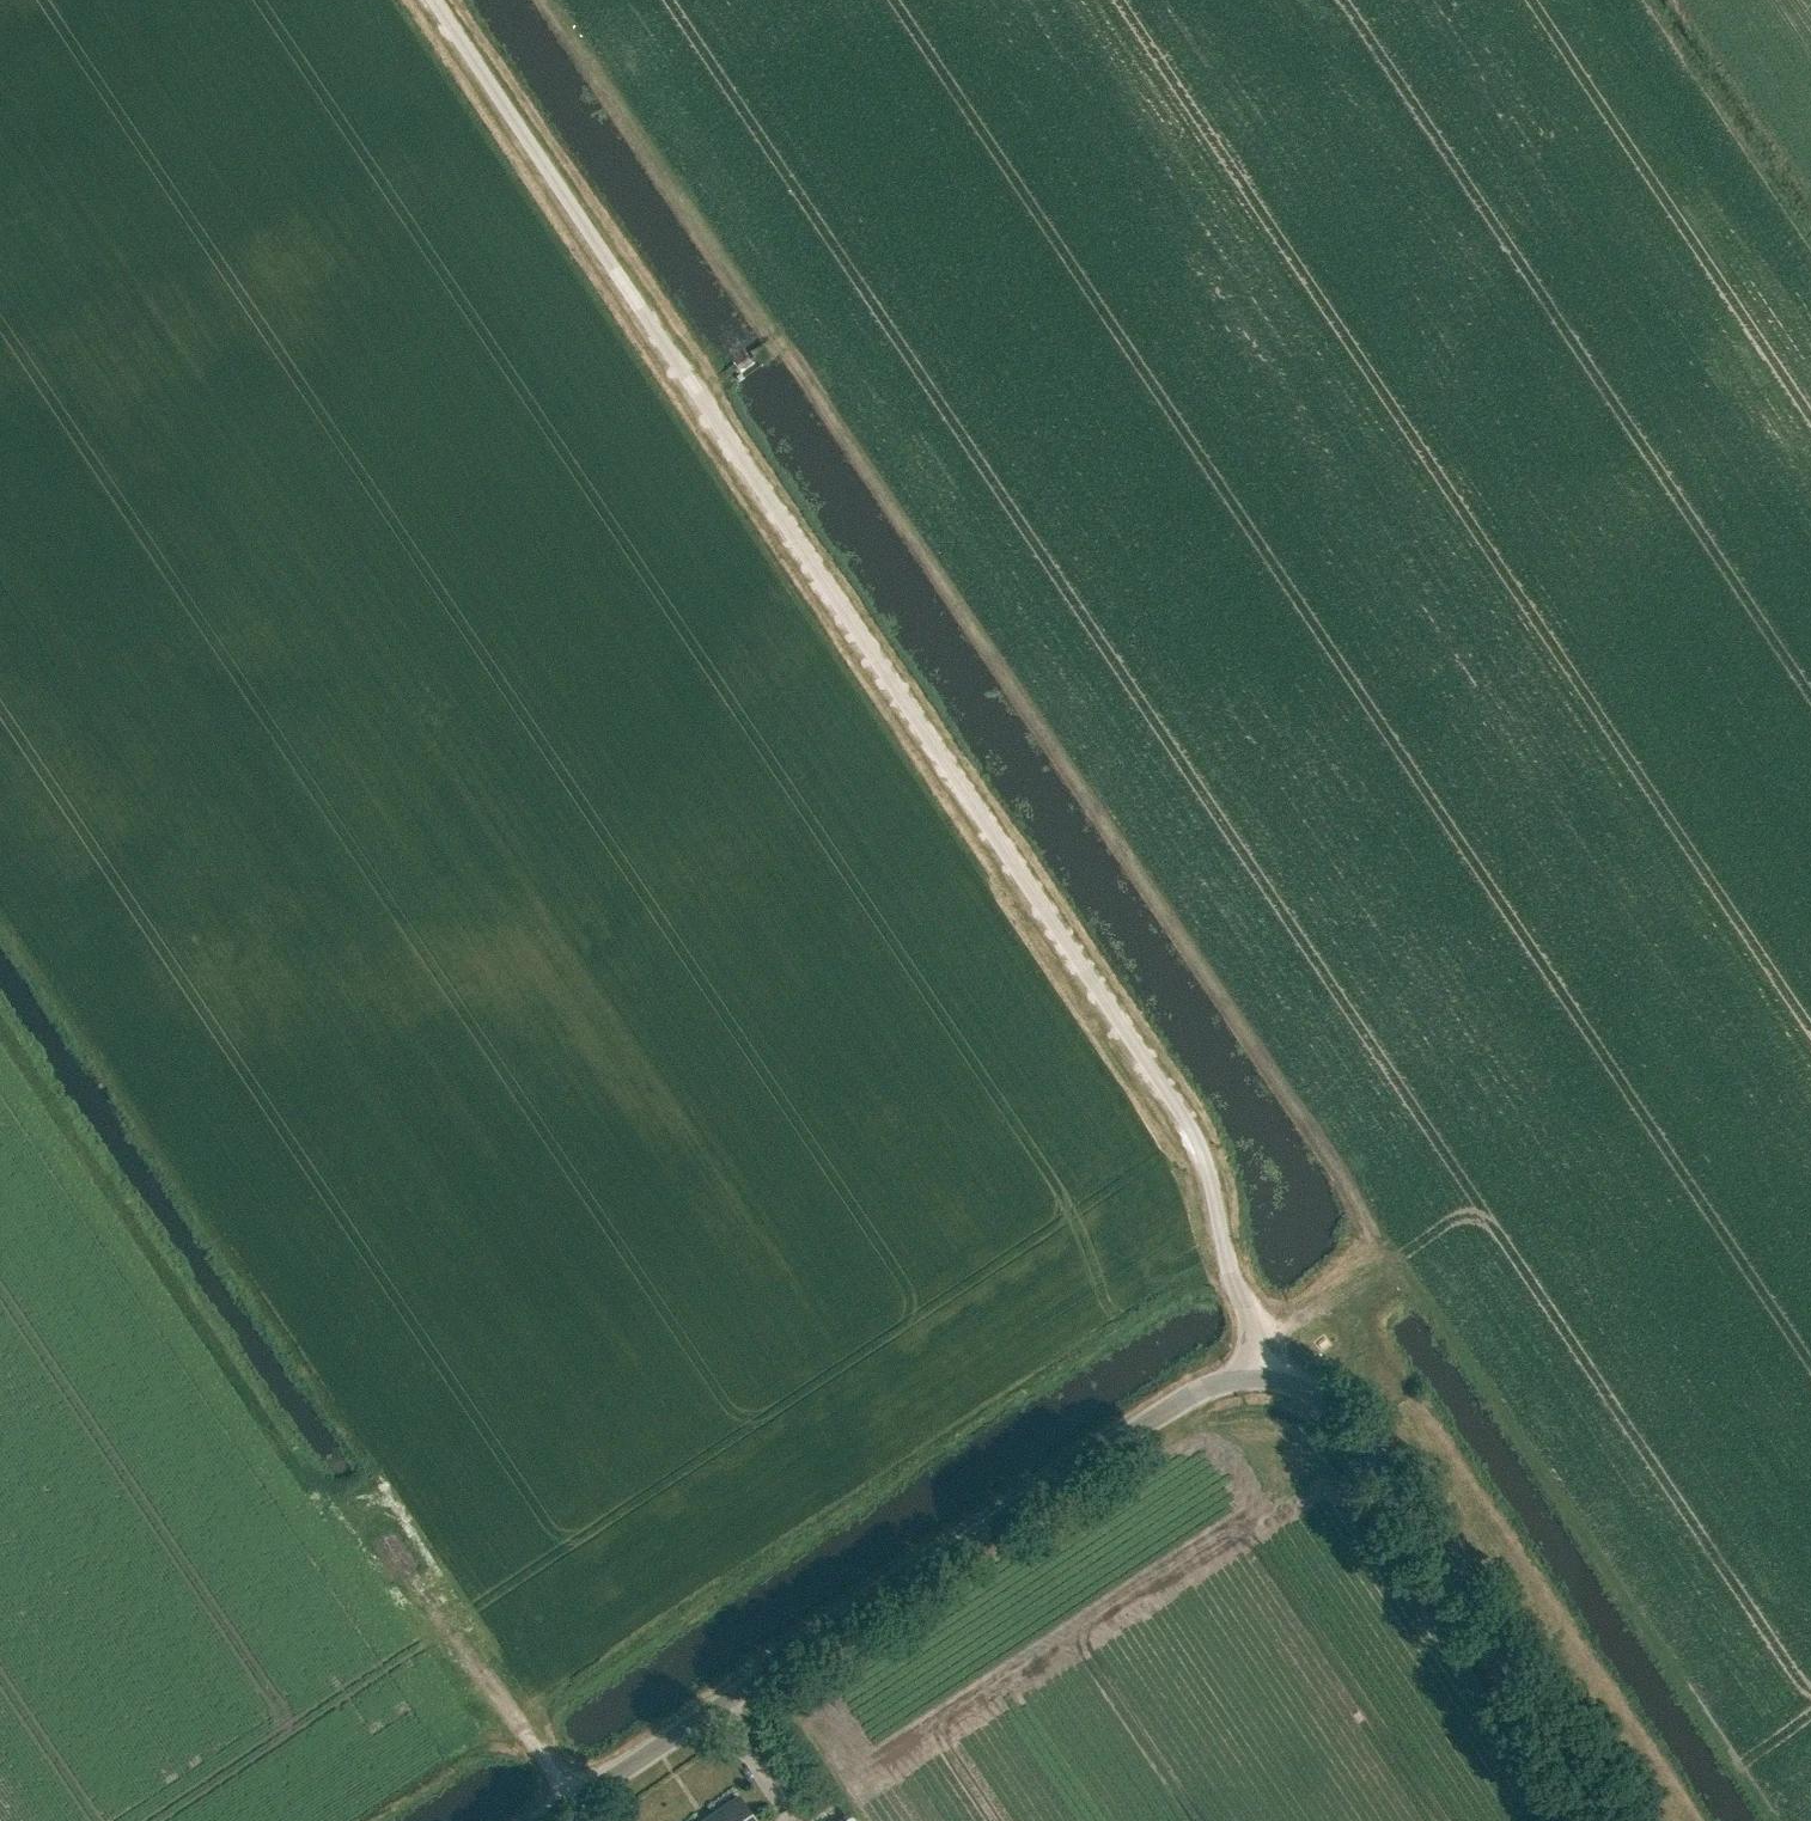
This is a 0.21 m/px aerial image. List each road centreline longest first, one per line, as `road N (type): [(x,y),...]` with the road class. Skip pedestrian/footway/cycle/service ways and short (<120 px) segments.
road 1 (unclassified): [(1256,1379),(1252,1331),(1186,1123),(433,0)]
road 2 (unclassified): [(547,1820),(1193,1392),(1256,1379)]
road 3 (unclassified): [(1256,1379),(1302,1389),(1340,1414),(1615,1820)]

